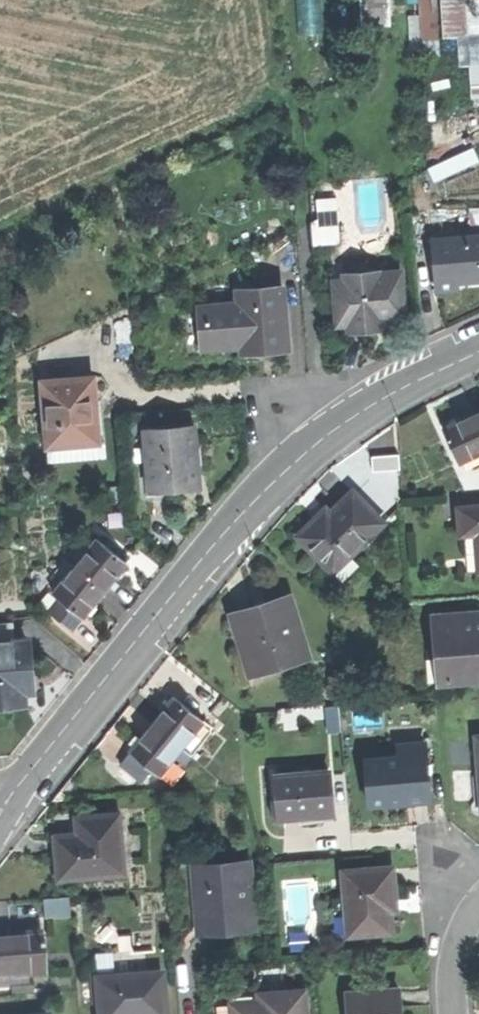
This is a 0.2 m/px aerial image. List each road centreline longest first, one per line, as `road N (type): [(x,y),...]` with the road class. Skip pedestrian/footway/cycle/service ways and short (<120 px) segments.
road 1 (residential): [(478,353),(395,391),(314,446),(224,533),(8,807)]

